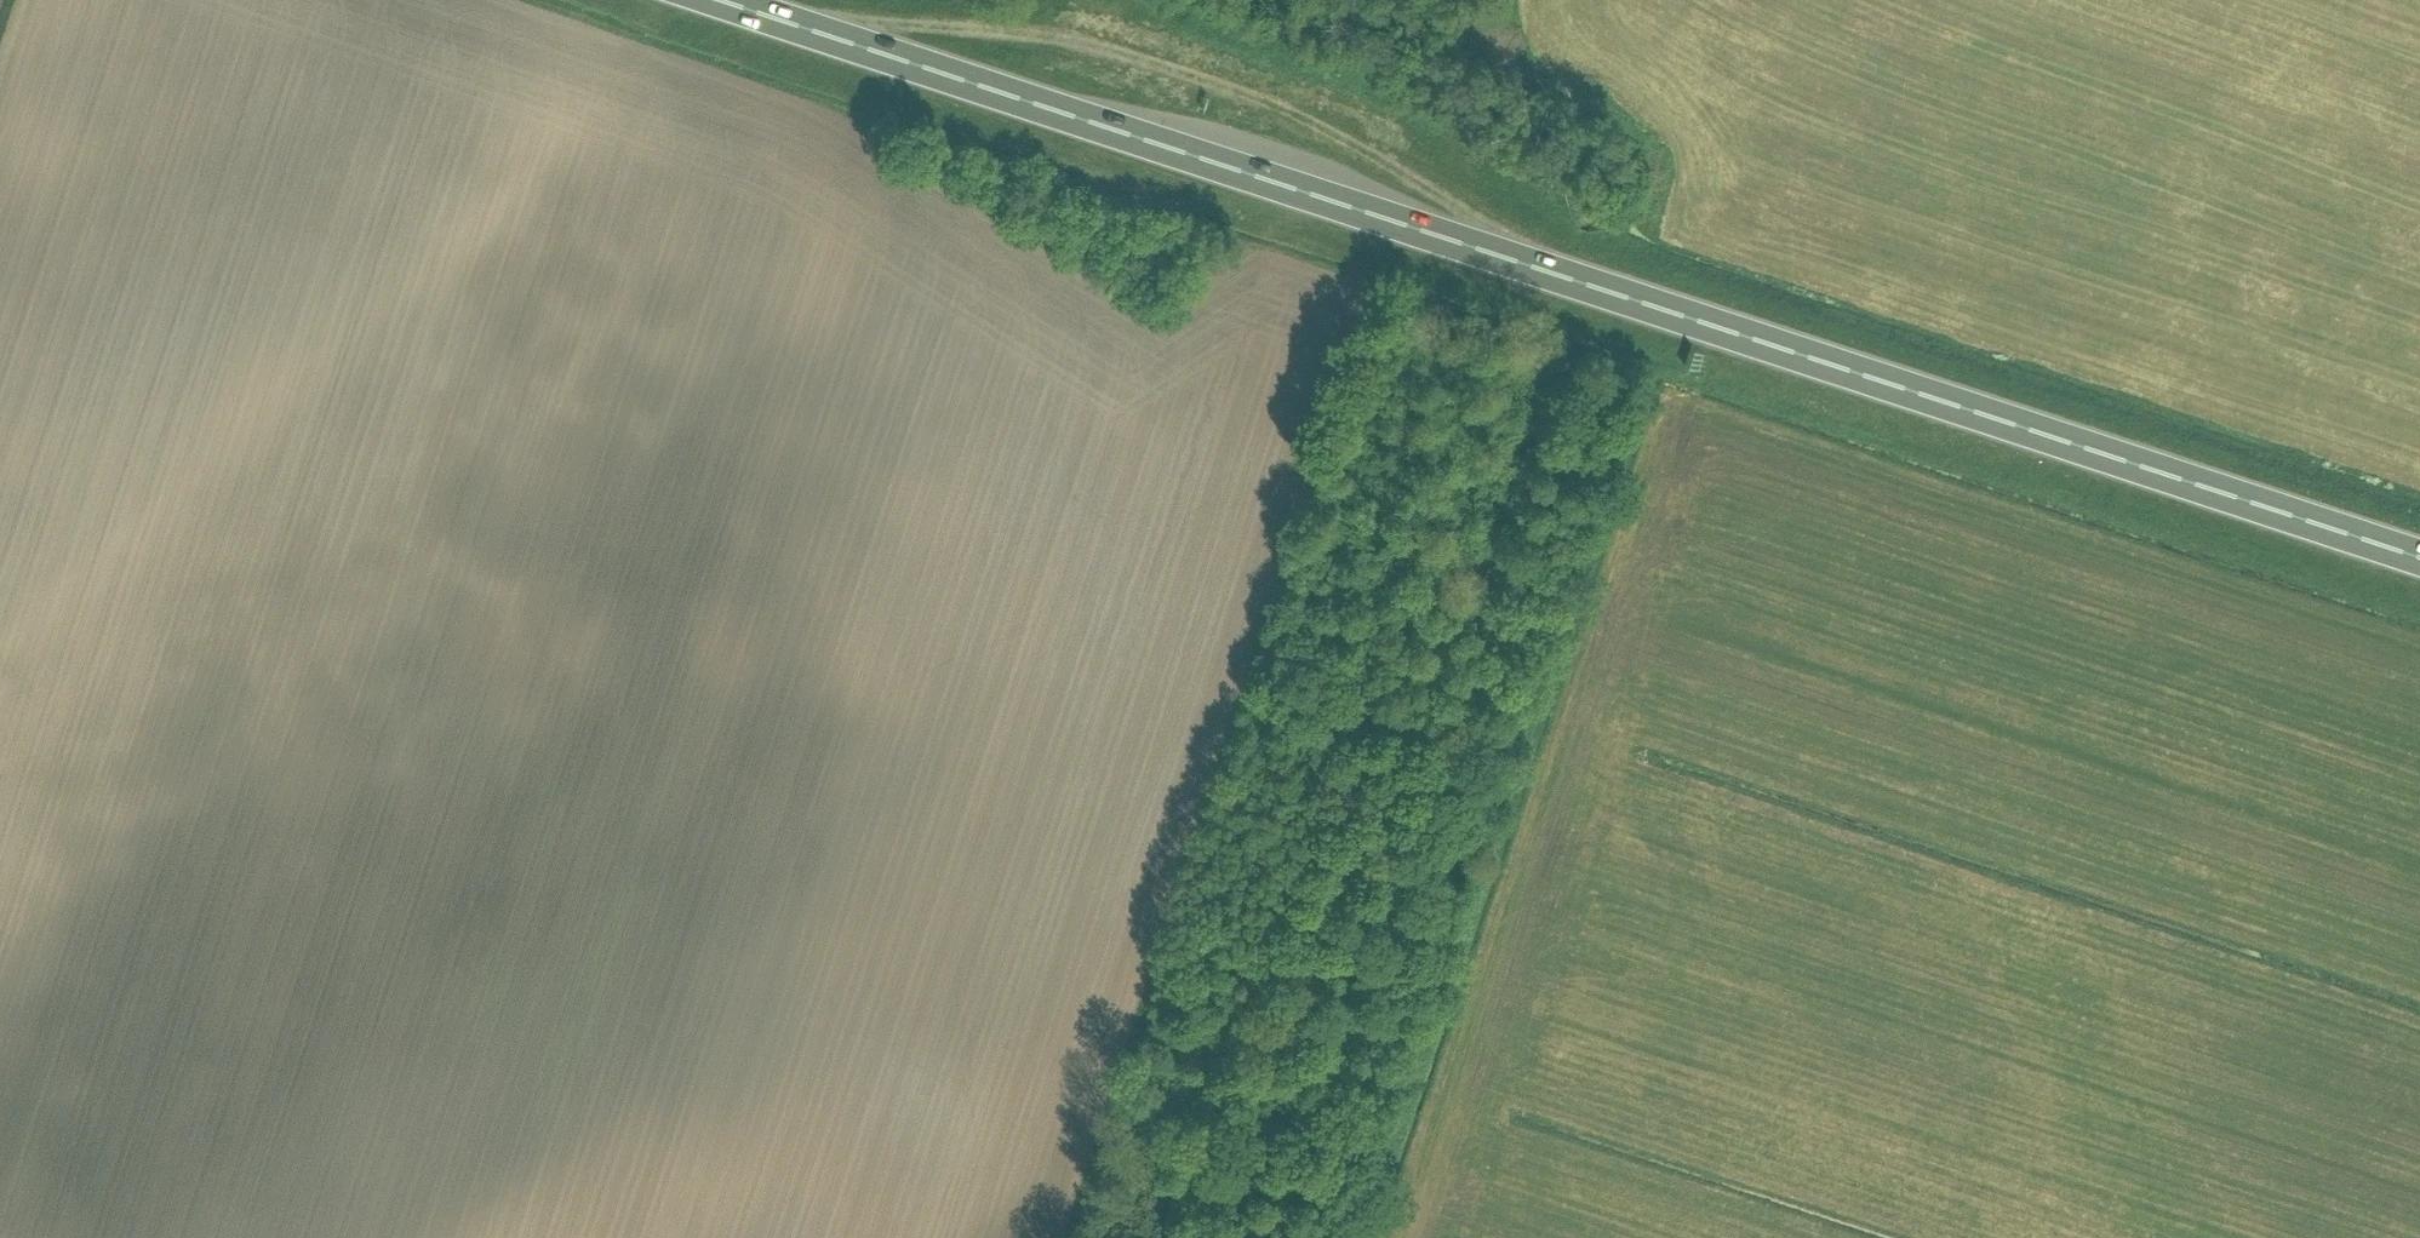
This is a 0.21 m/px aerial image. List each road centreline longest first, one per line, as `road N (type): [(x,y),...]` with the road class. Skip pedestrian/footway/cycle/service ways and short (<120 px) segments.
road 1 (trunk): [(2419,557),(720,0)]
road 2 (track): [(1395,1237),(1439,1113)]

